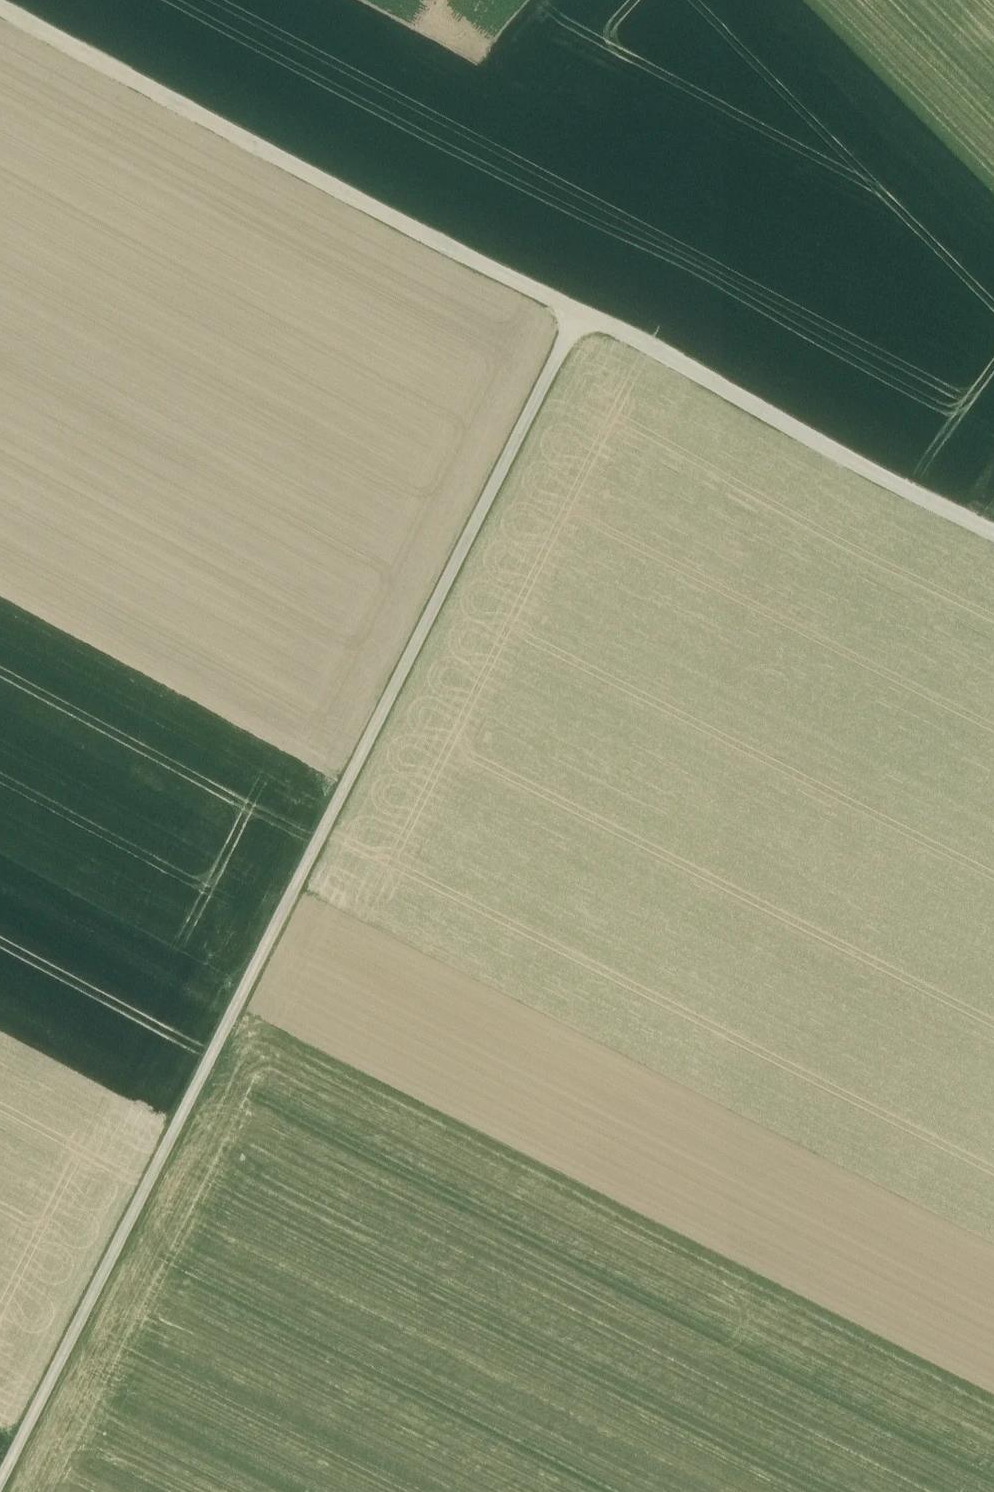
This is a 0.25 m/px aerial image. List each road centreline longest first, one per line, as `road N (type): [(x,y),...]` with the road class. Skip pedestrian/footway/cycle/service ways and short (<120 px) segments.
road 1 (track): [(0,1481),(576,315)]
road 2 (track): [(0,6),(576,315),(993,528)]

